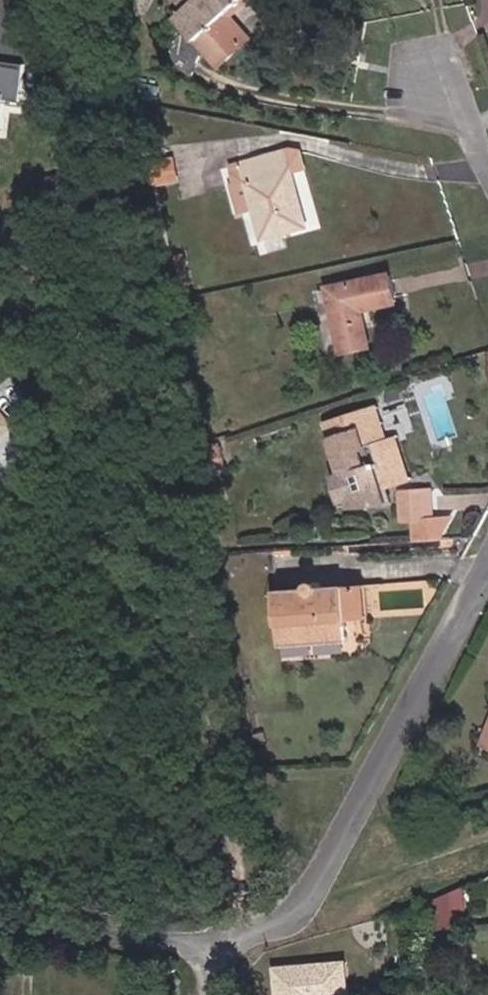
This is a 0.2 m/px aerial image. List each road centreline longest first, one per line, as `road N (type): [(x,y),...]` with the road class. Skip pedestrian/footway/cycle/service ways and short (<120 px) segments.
road 1 (residential): [(241,965),(257,939),(292,917),(324,882),(487,582)]
road 2 (residential): [(0,917),(113,931),(241,965)]

